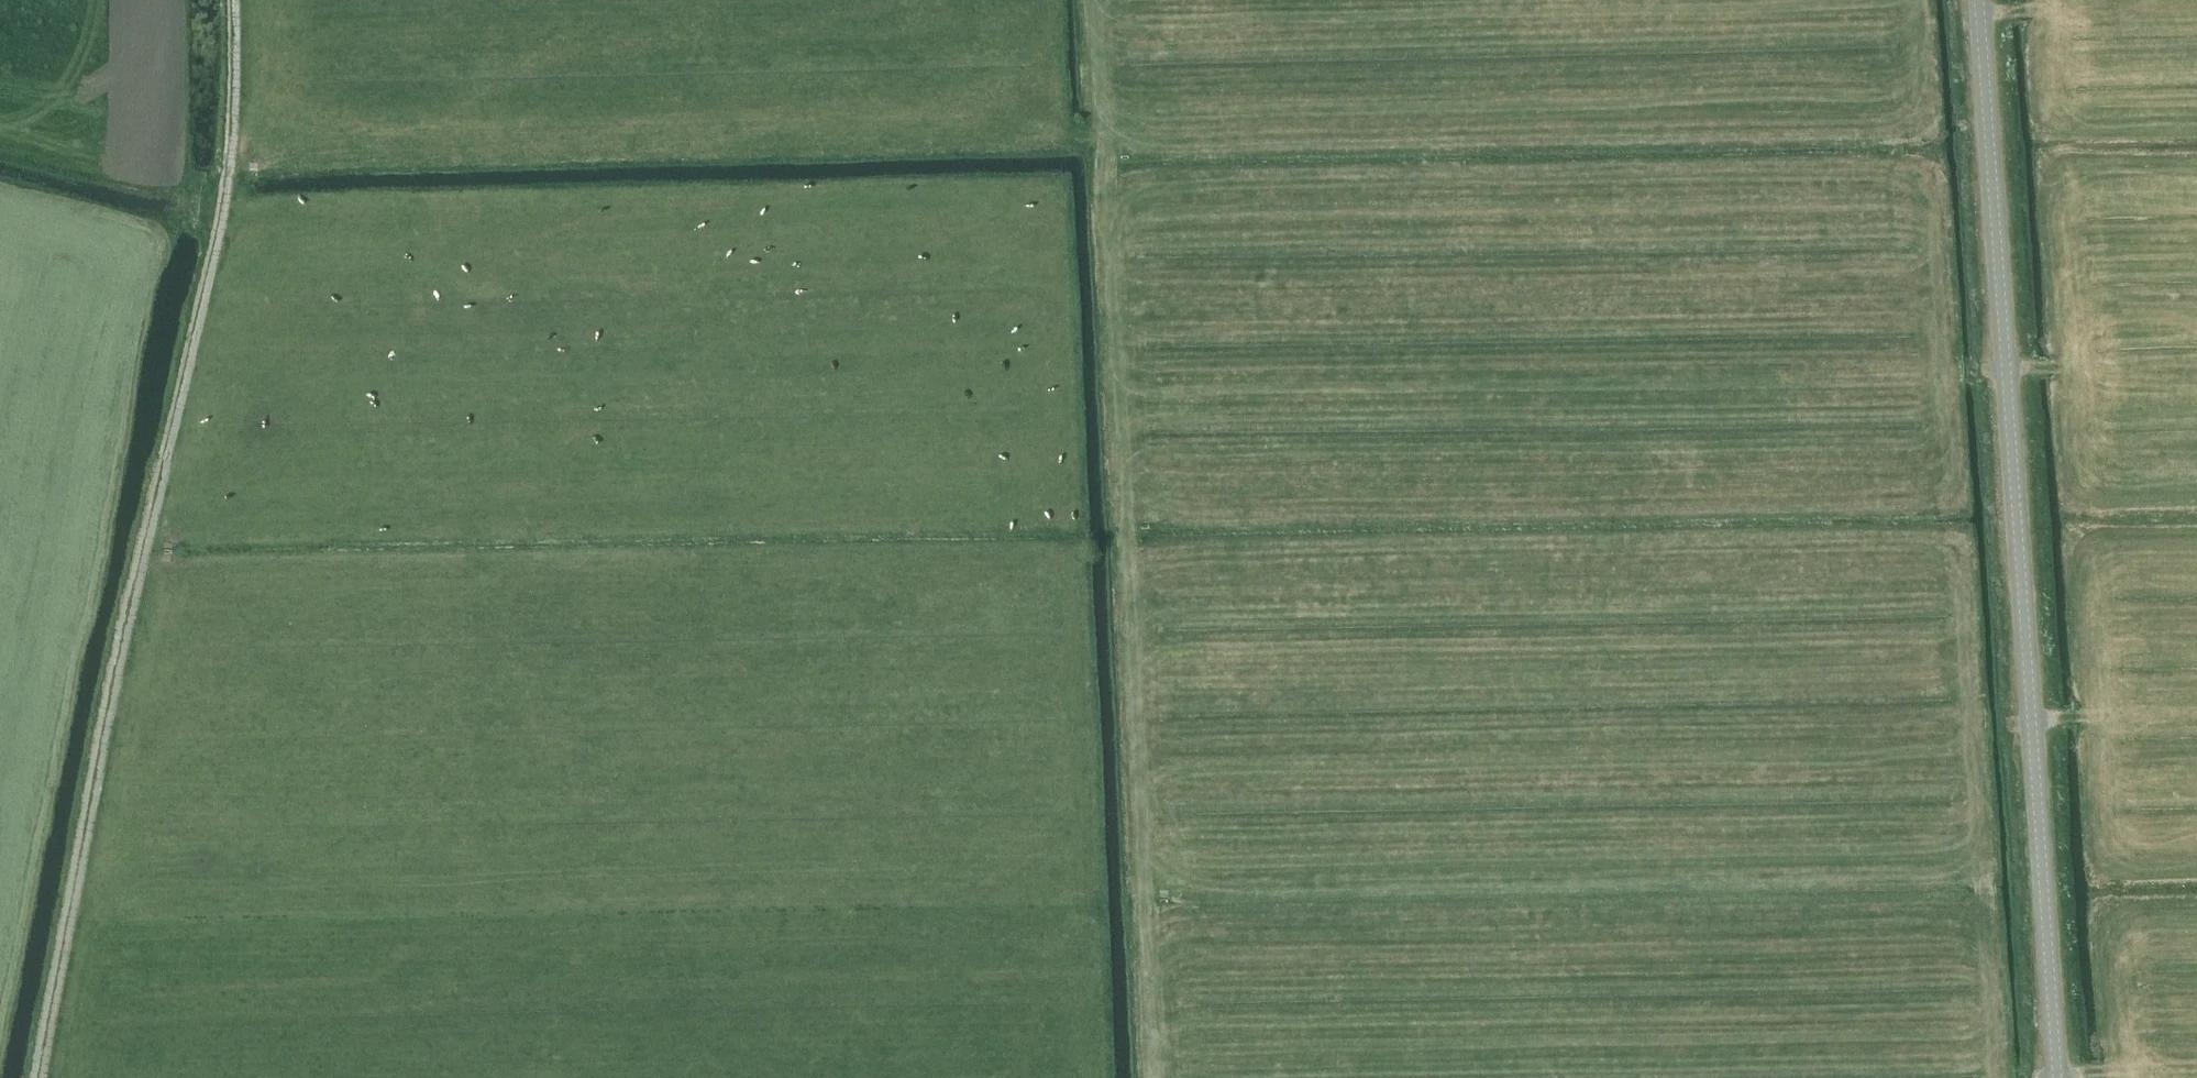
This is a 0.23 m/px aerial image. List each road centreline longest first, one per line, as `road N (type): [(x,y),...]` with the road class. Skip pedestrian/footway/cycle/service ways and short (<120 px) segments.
road 1 (track): [(230,0),(232,122),(38,1077)]
road 2 (tertiary): [(2056,1077),(1976,0)]

